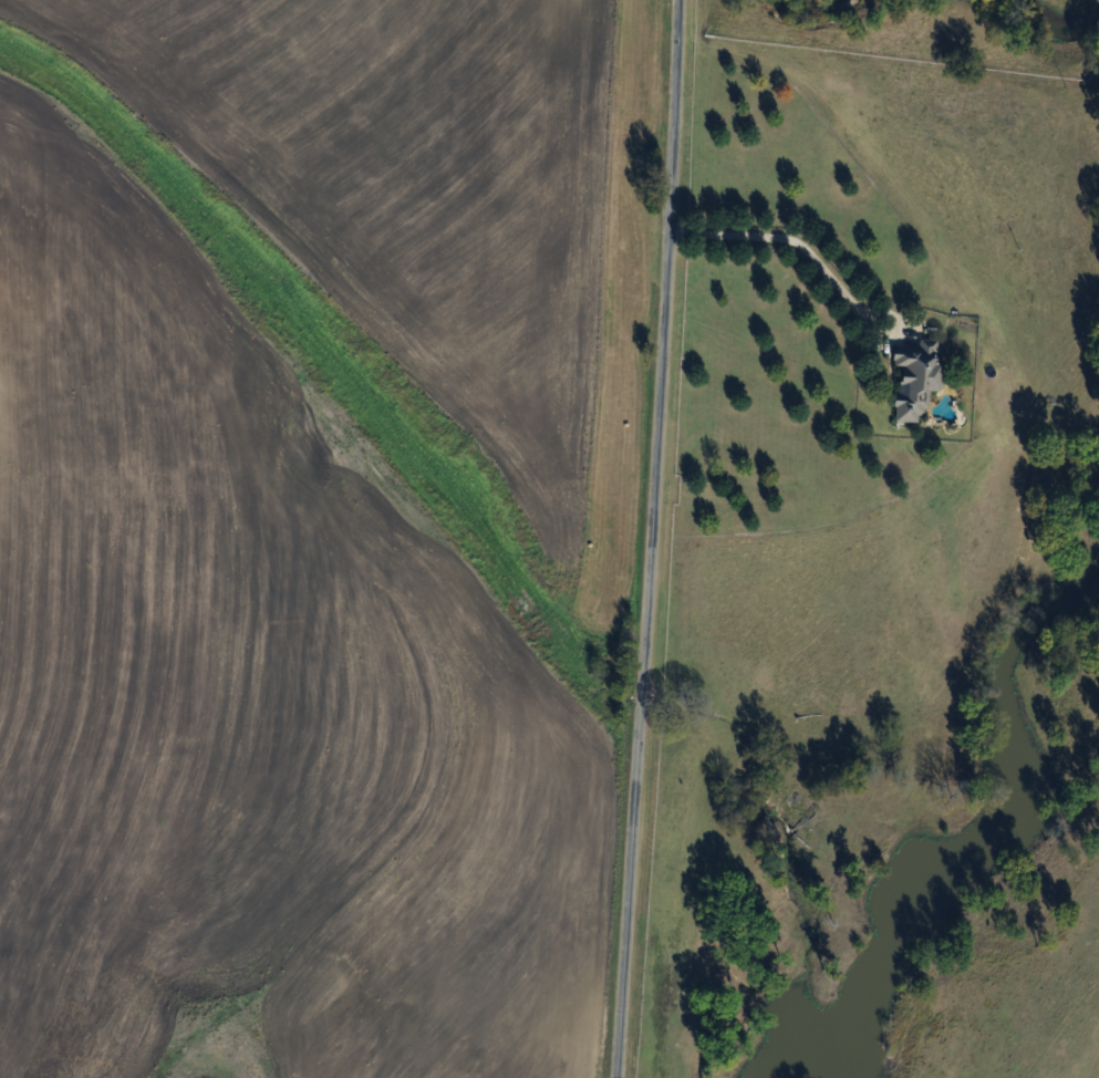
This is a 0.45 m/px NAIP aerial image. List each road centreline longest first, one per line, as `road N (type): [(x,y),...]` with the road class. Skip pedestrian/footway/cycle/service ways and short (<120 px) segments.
road 1 (residential): [(678,0),(619,1077)]

